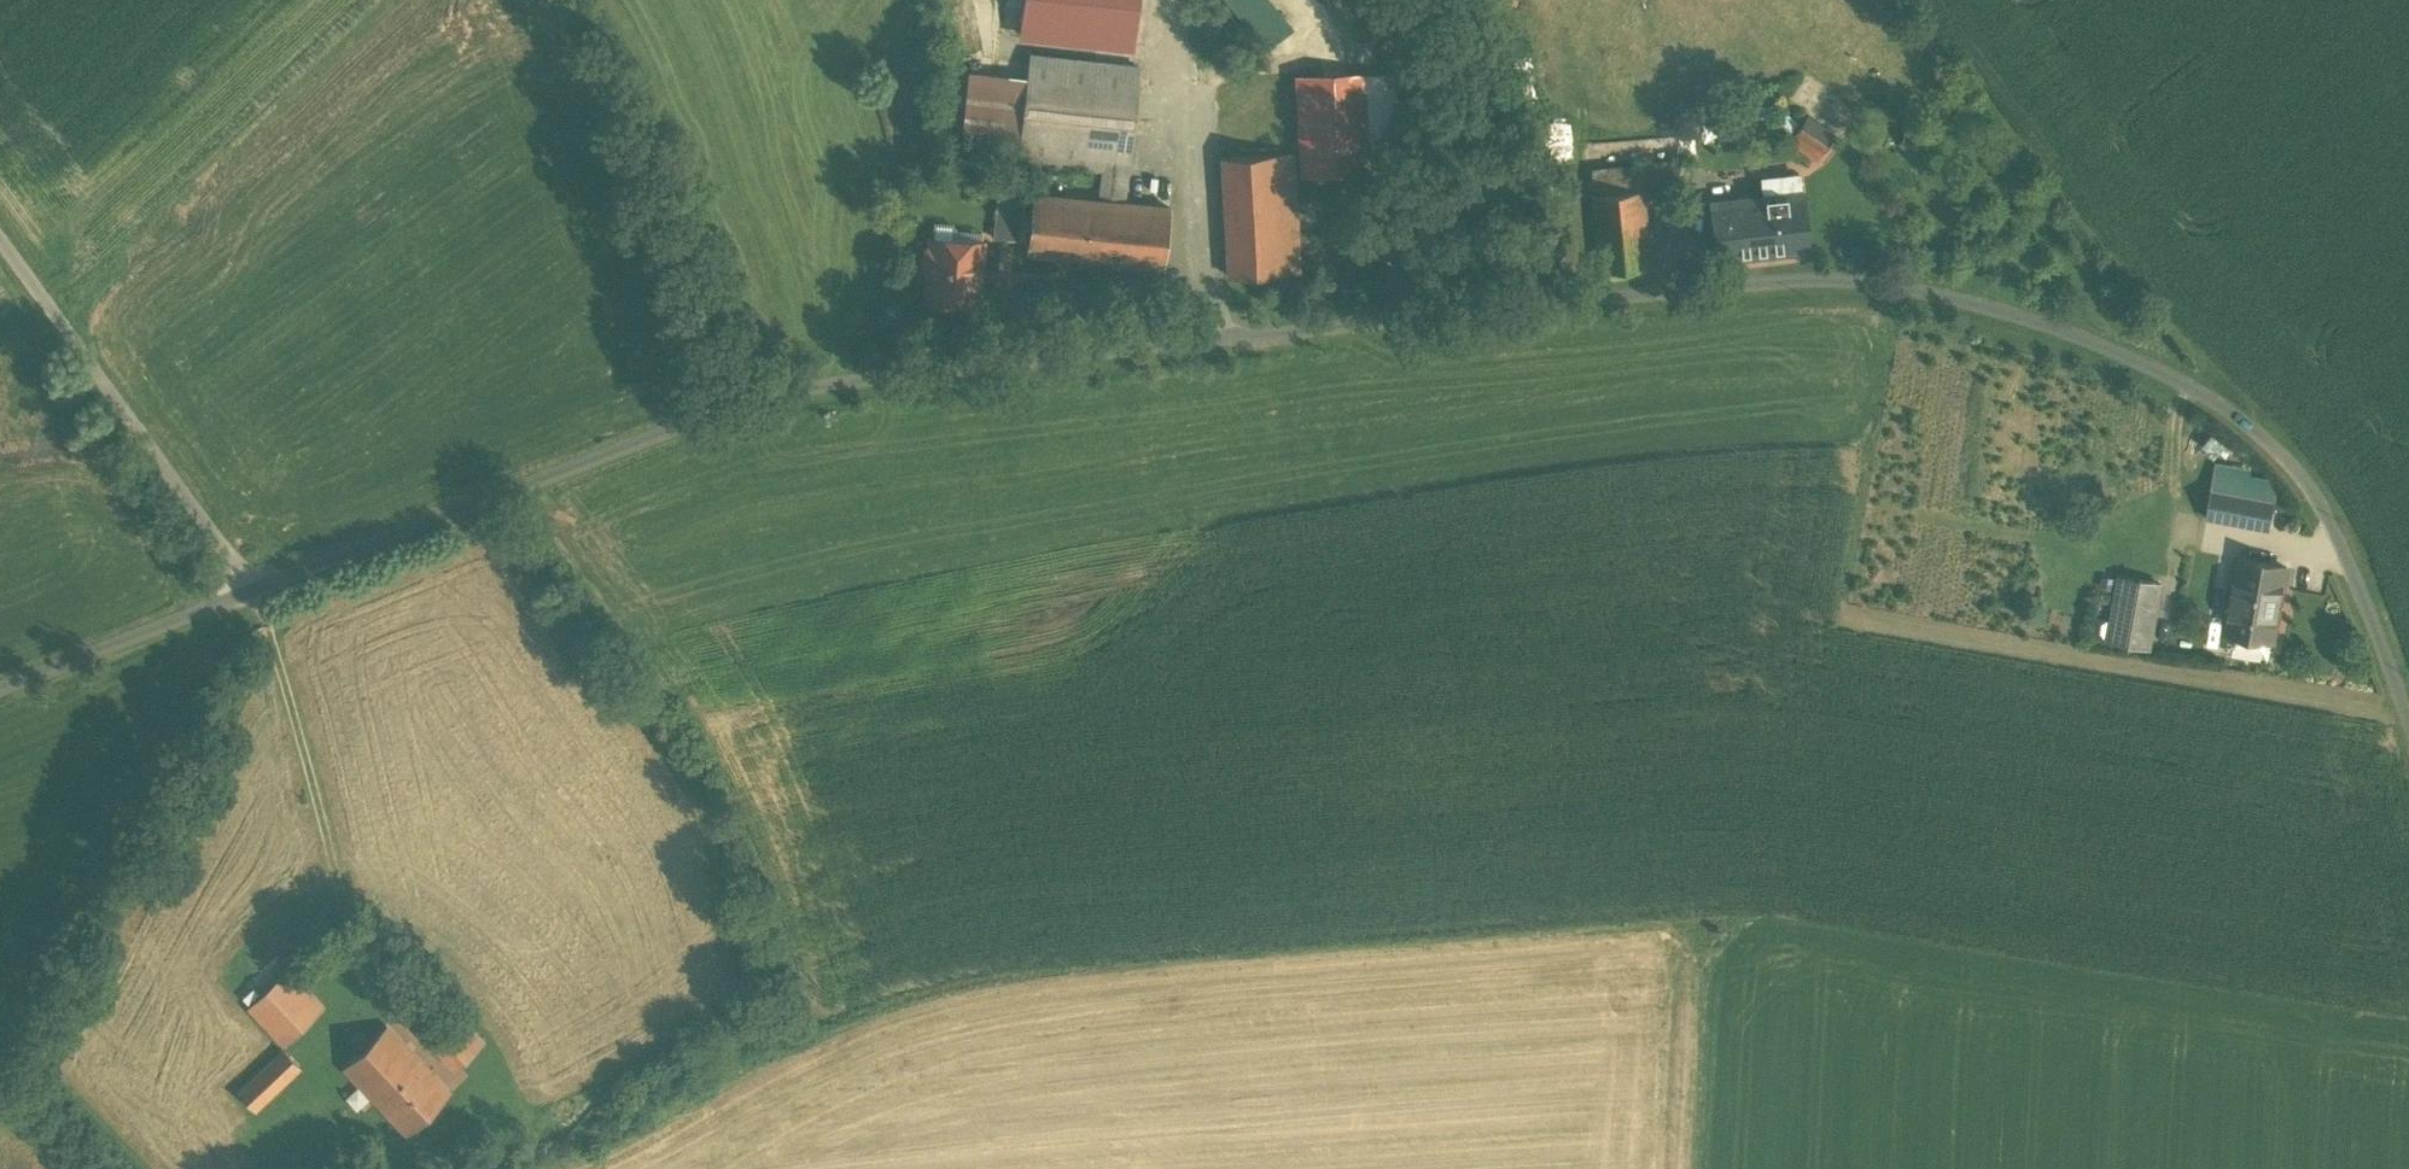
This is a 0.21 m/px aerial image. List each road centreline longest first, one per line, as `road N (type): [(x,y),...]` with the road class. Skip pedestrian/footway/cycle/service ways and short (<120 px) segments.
road 1 (unclassified): [(2408,706),(2318,505),(2286,460),(2191,388),(2128,358),(1950,303),(1796,286),(998,362),(755,402),(511,487),(250,596)]
road 2 (unclassified): [(250,596),(0,239)]
road 3 (unclassified): [(250,596),(0,694)]

